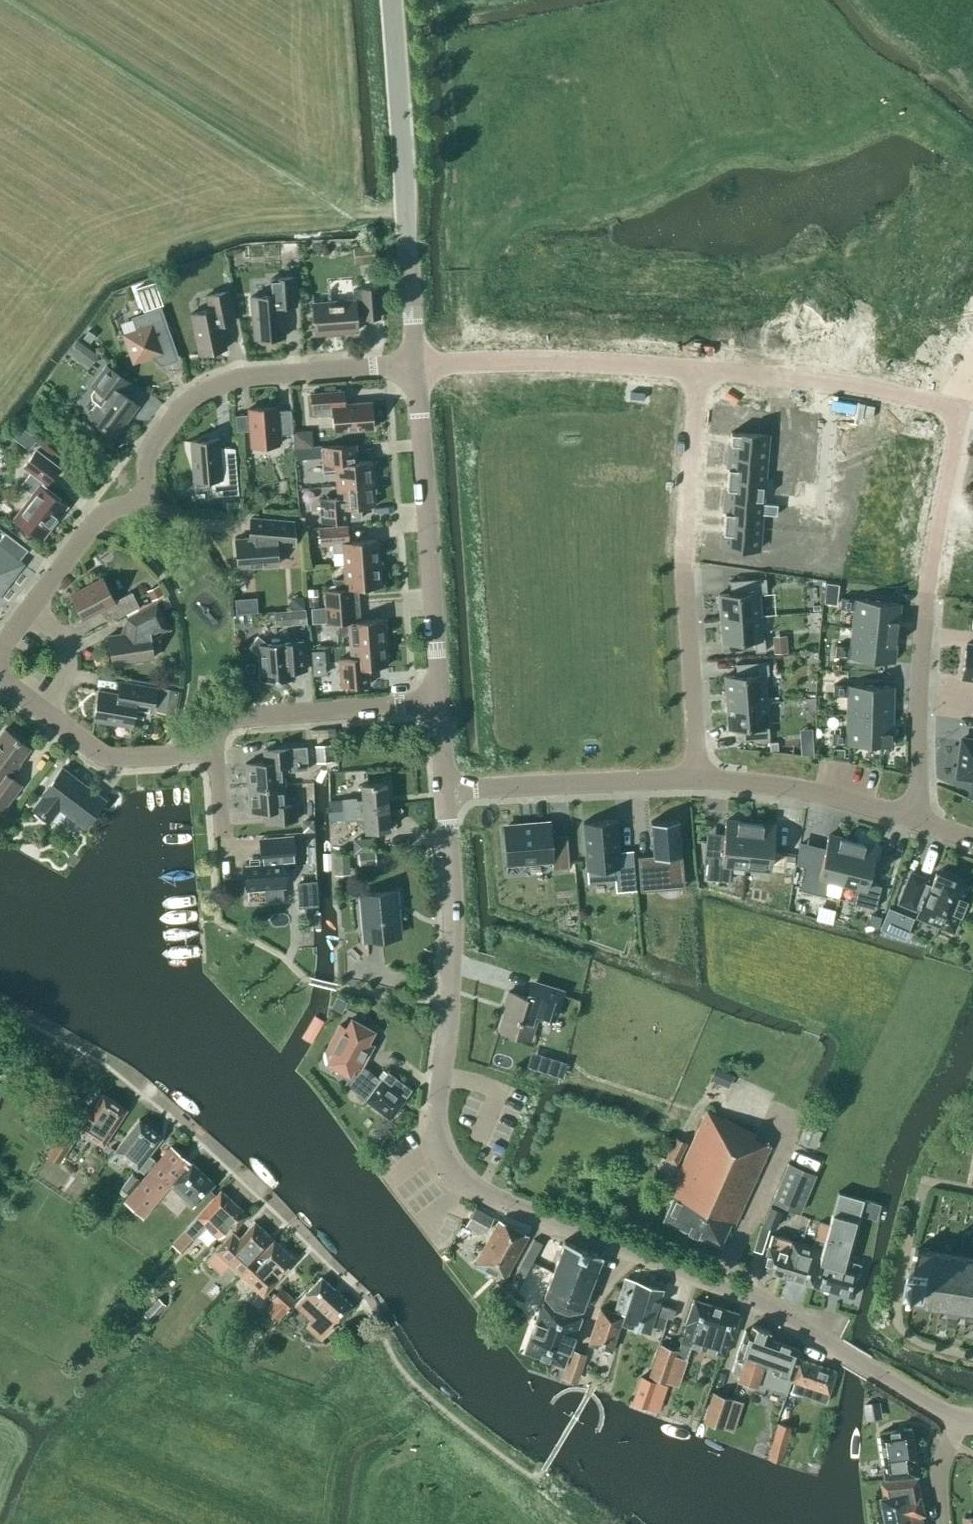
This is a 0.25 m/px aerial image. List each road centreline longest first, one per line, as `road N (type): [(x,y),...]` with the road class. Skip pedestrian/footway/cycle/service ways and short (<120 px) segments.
road 1 (tertiary): [(956,1421),(750,1299),(466,1181),(437,1123),(452,963),(446,792)]
road 2 (residential): [(214,755),(110,758),(5,689),(6,652),(99,513),(139,497),(155,440),(175,411),(248,373),(416,363)]
road 3 (residential): [(918,822),(929,594),(958,401)]
road 4 (residential): [(697,779),(684,573),(692,374)]
road 5 (tertiary): [(416,363),(391,0)]
road 6 (tertiary): [(440,704),(416,363)]
road 7 (residential): [(416,363),(692,374)]
road 8 (residential): [(692,374),(958,401)]
road 9 (residential): [(446,792),(697,779)]
road 10 (residential): [(440,704),(246,716),(225,724),(214,755)]
road 11 (residential): [(697,779),(780,788),(918,822)]

